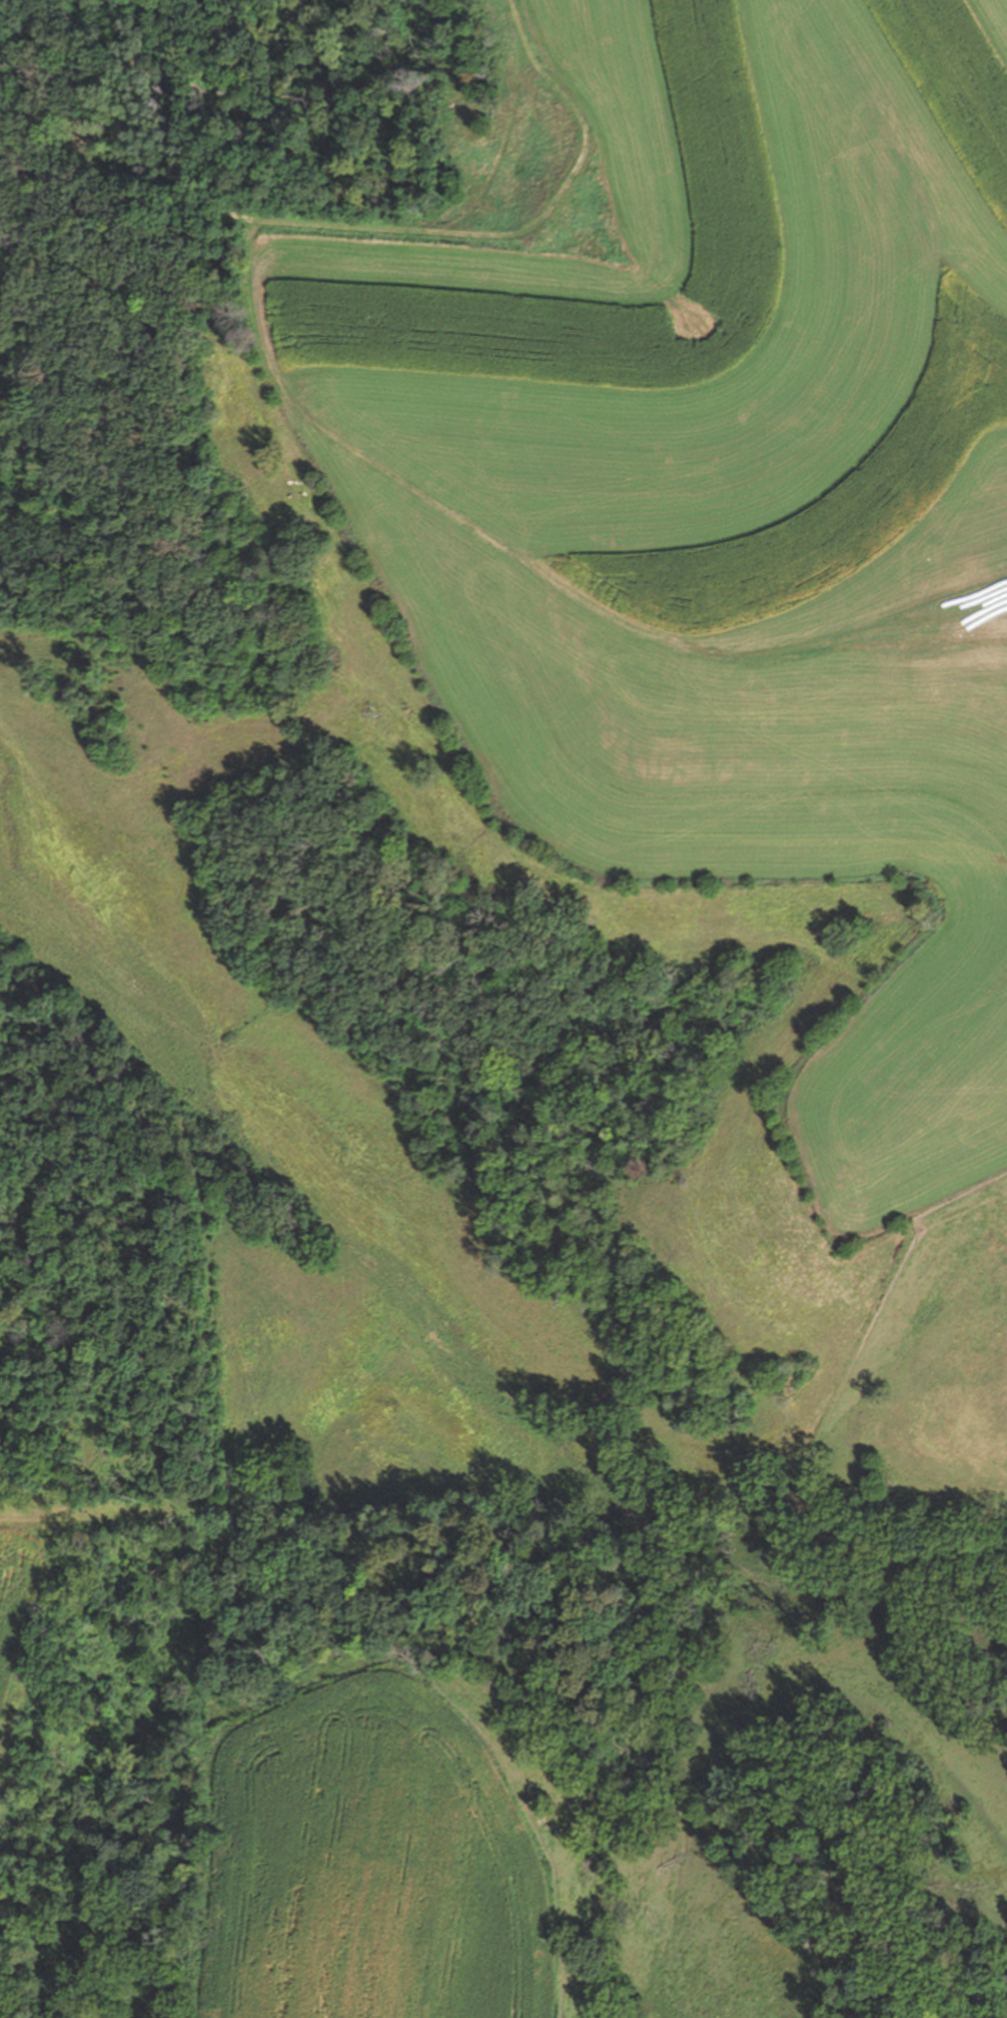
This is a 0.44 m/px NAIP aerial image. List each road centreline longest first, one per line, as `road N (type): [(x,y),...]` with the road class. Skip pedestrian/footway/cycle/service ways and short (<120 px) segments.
road 1 (track): [(514,0),(535,58),(577,107),(590,137),(582,162),(525,234),(232,214),(216,177),(212,99),(190,85),(160,90)]
road 2 (residential): [(76,146),(136,125),(160,90),(154,70),(140,60),(101,73),(86,98),(76,146)]
road 3 (residential): [(0,350),(29,243),(76,146)]

